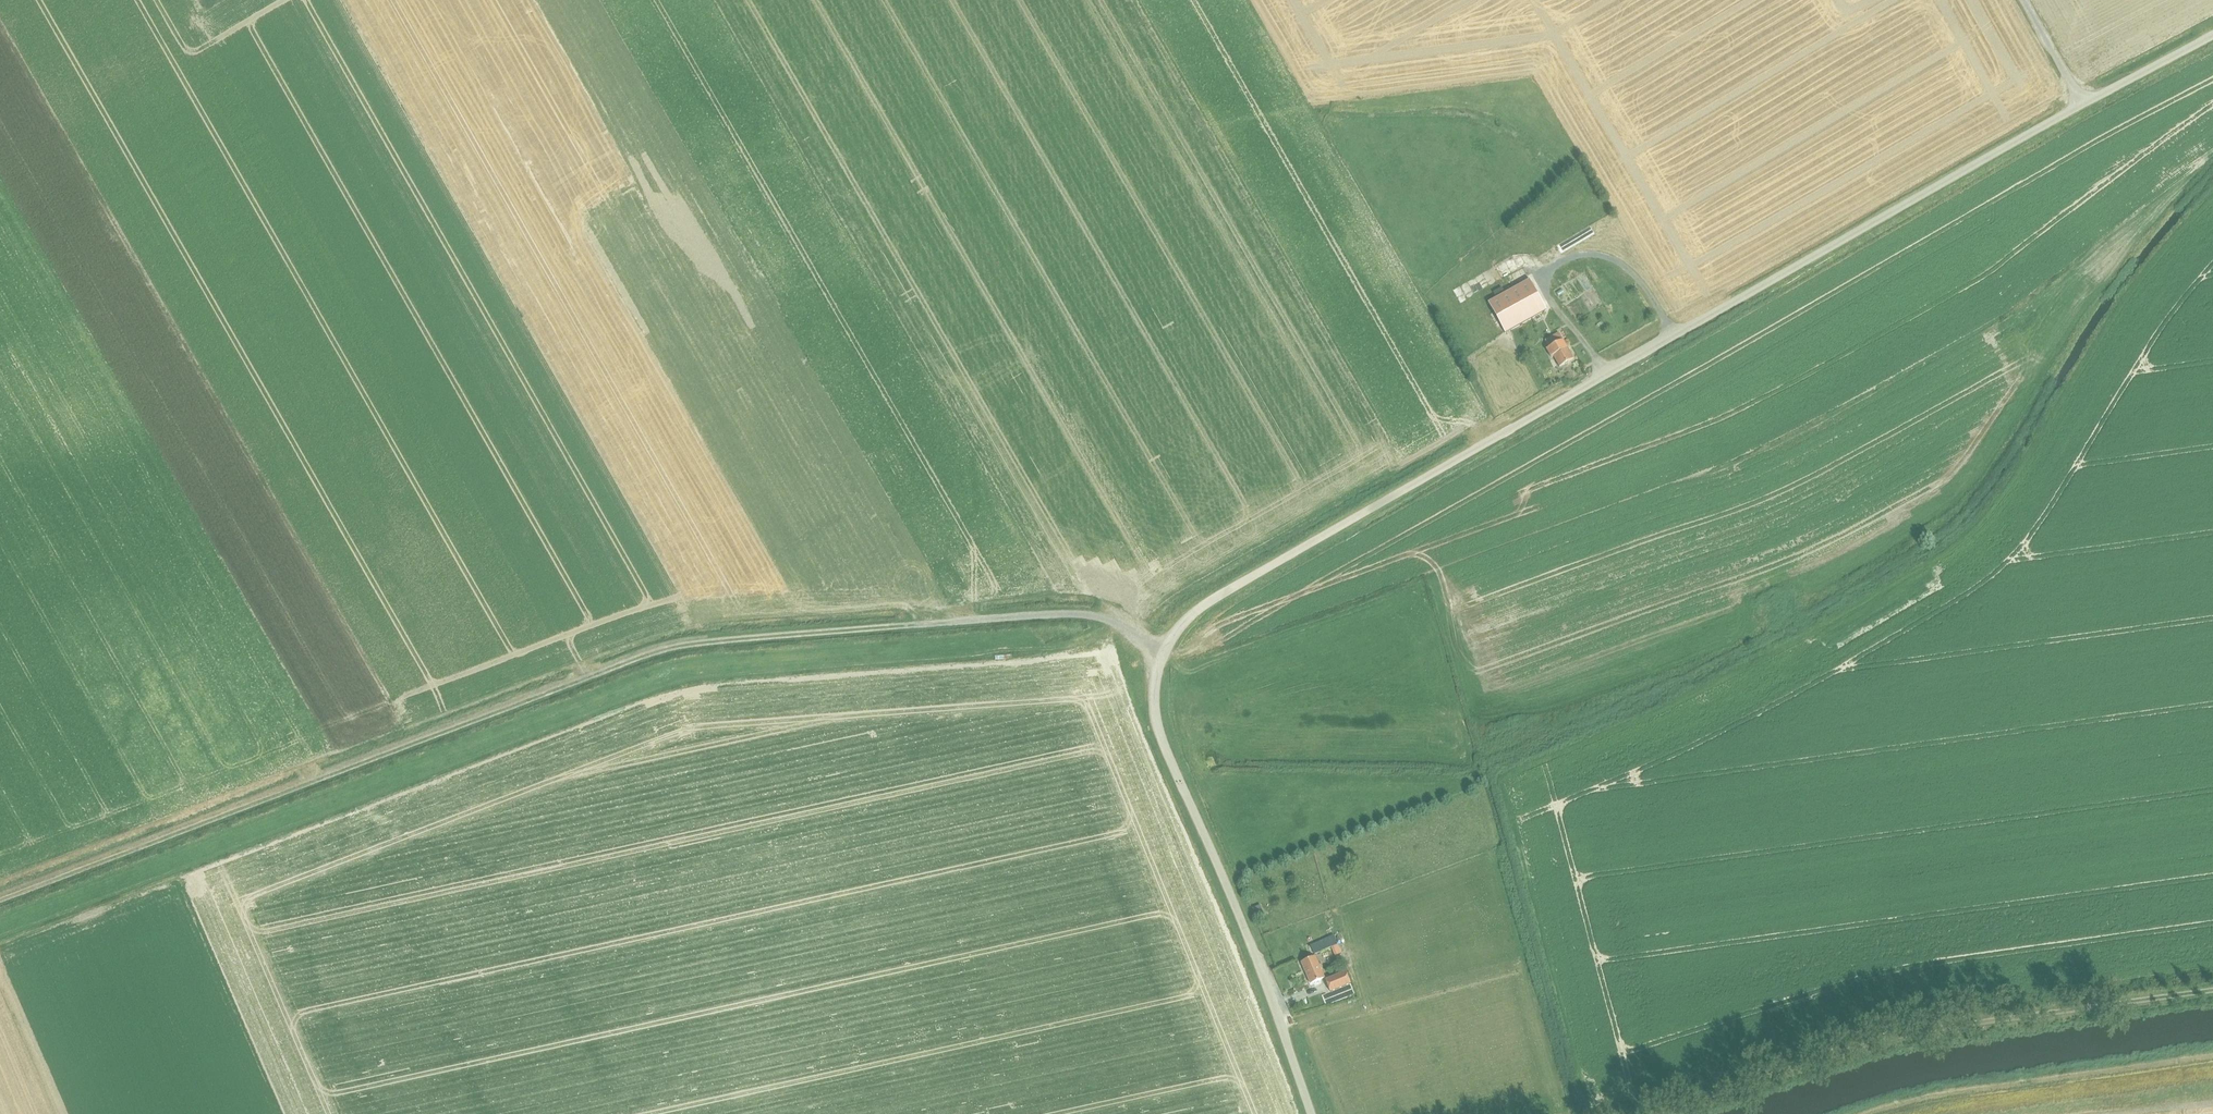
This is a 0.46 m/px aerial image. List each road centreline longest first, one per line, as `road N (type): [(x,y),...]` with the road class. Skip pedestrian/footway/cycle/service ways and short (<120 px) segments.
road 1 (unclassified): [(1311,1113),(1264,976),(1158,726),(1157,670),(1178,628),(1349,520),(2212,35)]
road 2 (track): [(0,900),(661,651),(1054,614),(1113,621),(1163,653)]
road 3 (track): [(1657,1113),(1901,1038),(2212,990)]

